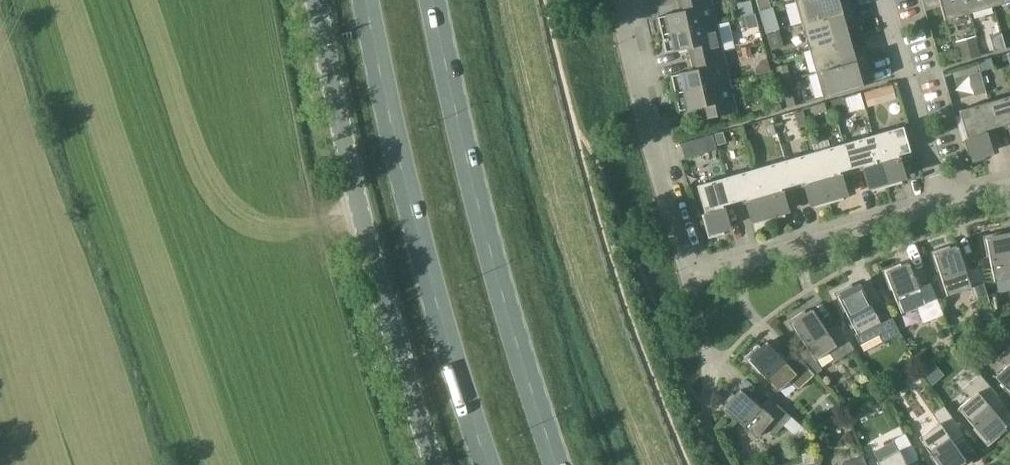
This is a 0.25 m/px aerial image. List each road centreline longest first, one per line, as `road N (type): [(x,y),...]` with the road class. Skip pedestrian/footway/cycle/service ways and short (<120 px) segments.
road 1 (residential): [(617,0),(691,278),(943,204)]
road 2 (primary): [(365,0),(396,159),(491,464)]
road 3 (unclassified): [(444,464),(379,259),(319,0)]
road 4 (primary): [(568,464),(470,133),(444,0)]
road 5 (residential): [(943,204),(888,0)]

